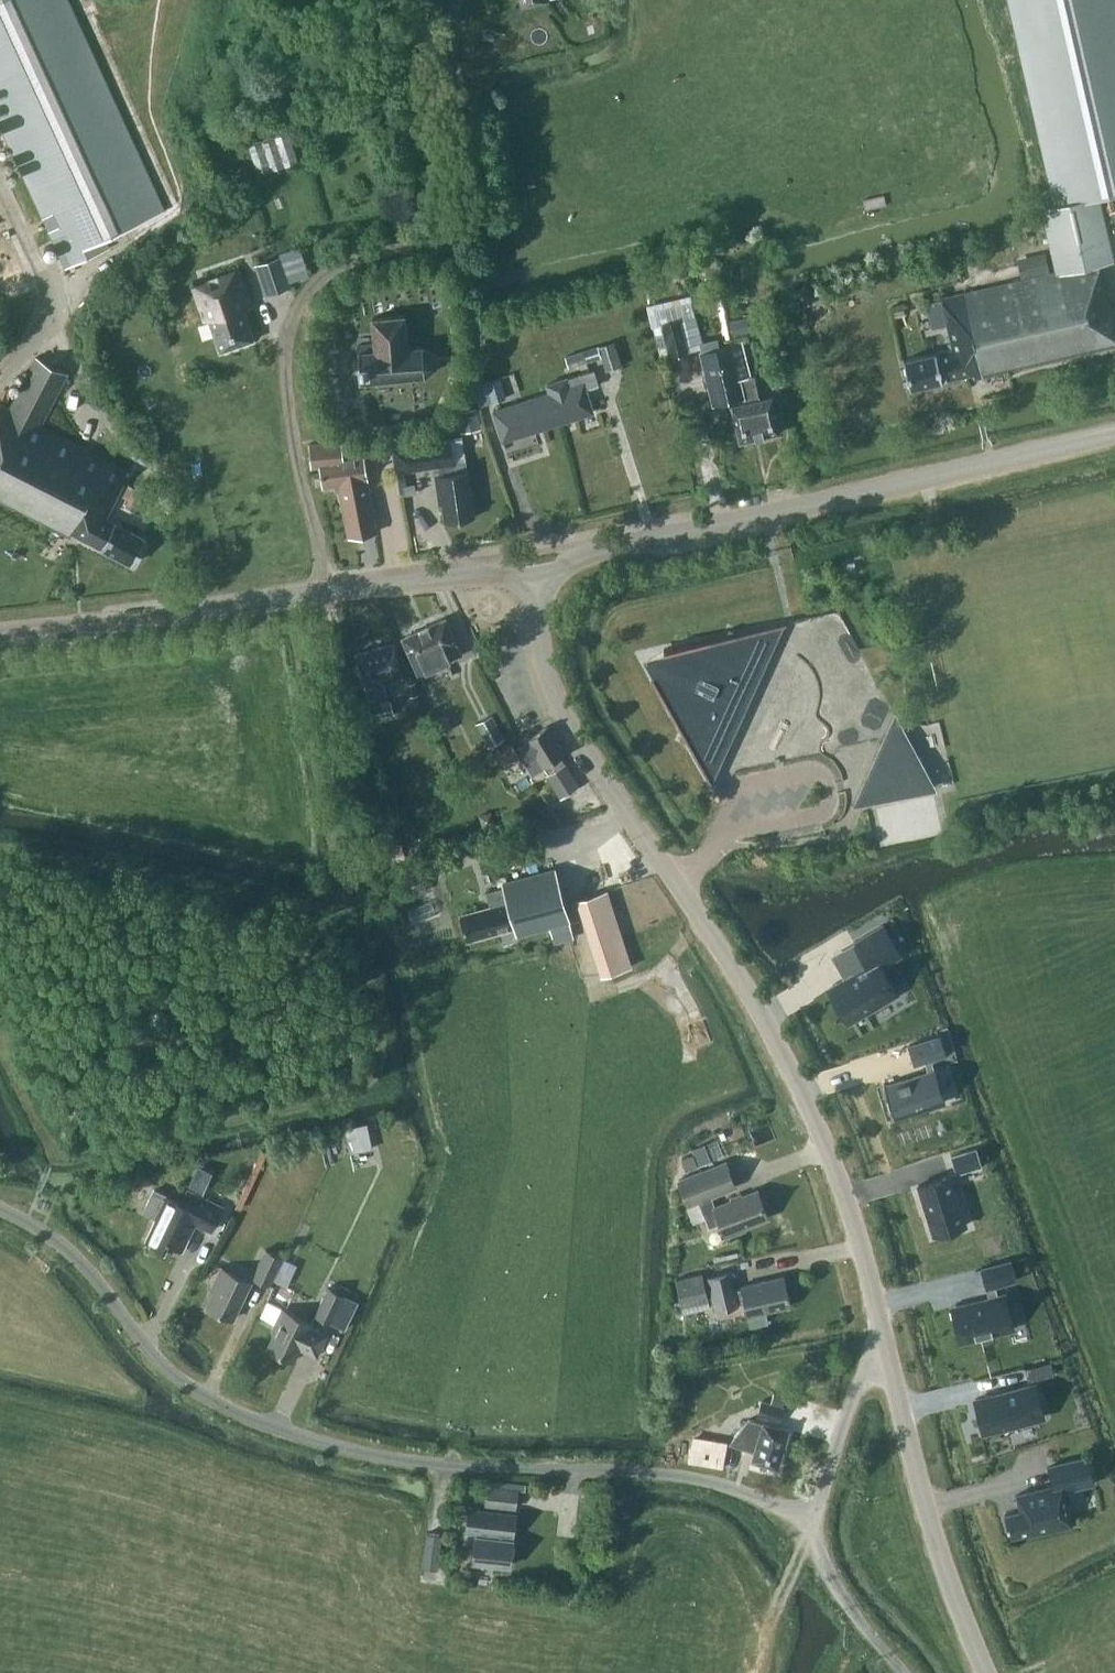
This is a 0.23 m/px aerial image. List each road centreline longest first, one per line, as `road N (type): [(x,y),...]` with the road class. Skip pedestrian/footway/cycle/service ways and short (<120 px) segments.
road 1 (unclassified): [(0,1214),(26,1222),(95,1281),(169,1372),(232,1414),(355,1451),(700,1481),(806,1507),(819,1496),(883,1337)]
road 2 (tertiary): [(883,1337),(853,1225),(787,1066),(731,966),(552,697),(525,565)]
road 3 (tertiary): [(525,565),(776,518),(1114,436)]
road 4 (tertiary): [(992,1672),(946,1575),(883,1337)]
road 5 (tertiary): [(328,591),(0,634)]
road 6 (unclassified): [(328,591),(284,363),(290,325),(316,282)]
road 7 (tertiary): [(525,565),(328,591)]
road 8 (track): [(900,1672),(830,1580),(806,1507)]

